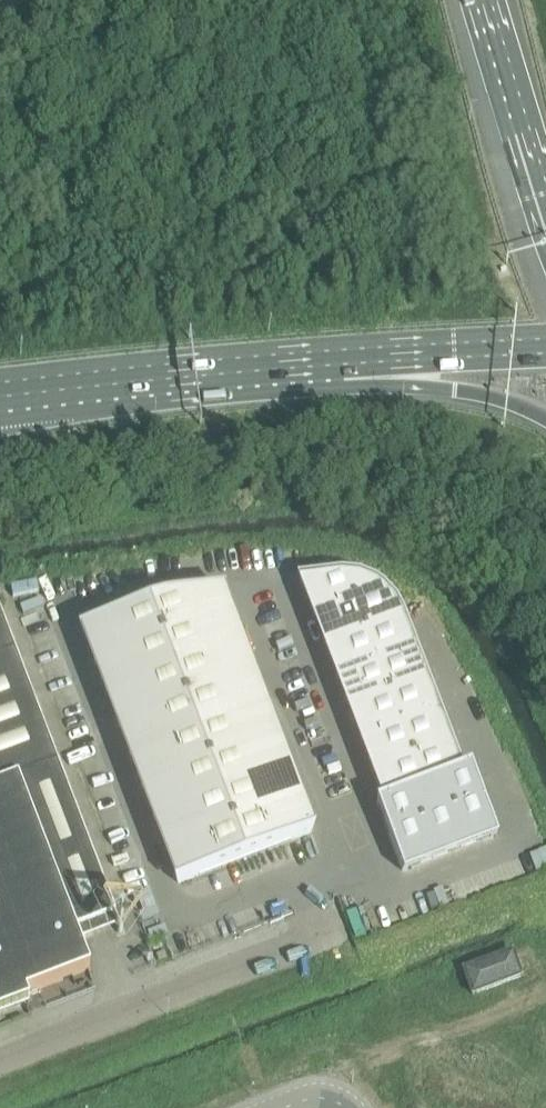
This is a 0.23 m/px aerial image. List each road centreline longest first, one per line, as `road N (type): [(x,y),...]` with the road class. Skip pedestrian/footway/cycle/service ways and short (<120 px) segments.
road 1 (unclassified): [(0,1056),(325,933)]
road 2 (trunk): [(37,393),(343,365)]
road 3 (trunk): [(482,0),(545,244)]
road 4 (track): [(322,1098),(350,1069),(545,994)]
road 5 (motorway): [(343,365),(486,395),(545,417)]
road 6 (trunk): [(343,365),(545,353)]

